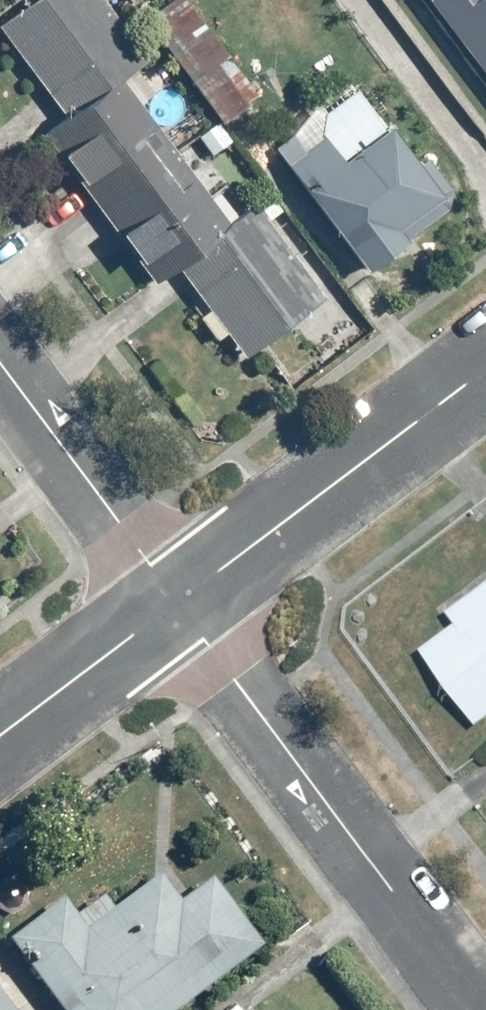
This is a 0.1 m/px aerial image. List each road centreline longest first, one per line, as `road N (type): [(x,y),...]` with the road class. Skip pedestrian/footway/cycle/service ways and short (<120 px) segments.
road 1 (residential): [(479,1009),(178,603)]
road 2 (residential): [(485,369),(178,603)]
road 3 (residential): [(178,603),(0,361)]
road 4 (residential): [(178,603),(0,737)]

